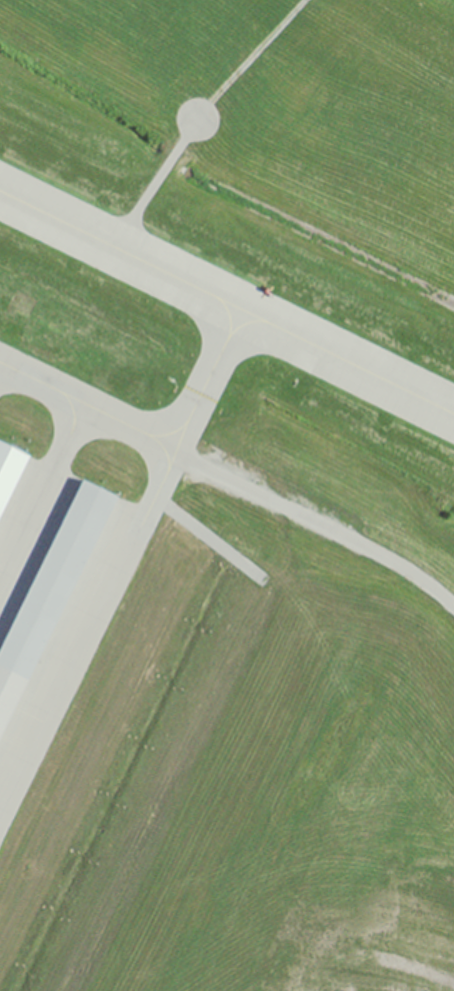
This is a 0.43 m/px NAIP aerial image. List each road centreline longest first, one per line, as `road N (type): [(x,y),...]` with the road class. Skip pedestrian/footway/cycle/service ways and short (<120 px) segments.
road 1 (track): [(199,119),(304,0)]

